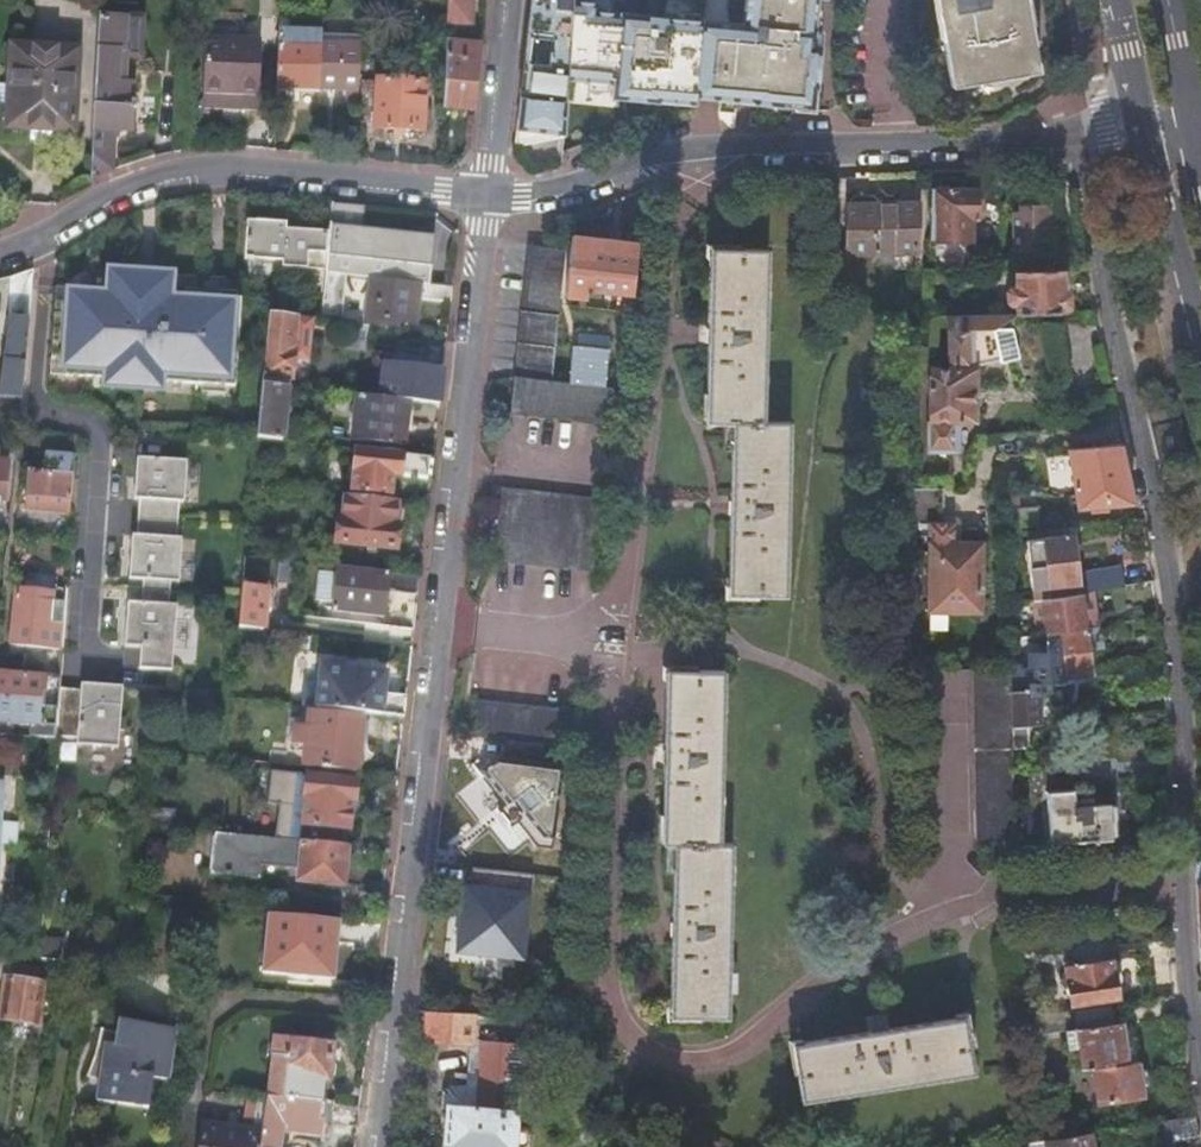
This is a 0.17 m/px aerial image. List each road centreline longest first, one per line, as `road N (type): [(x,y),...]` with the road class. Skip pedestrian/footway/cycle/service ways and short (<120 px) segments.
road 1 (residential): [(484,197),(376,1146)]
road 2 (residential): [(1078,138),(1175,622),(1181,889),(1200,1069)]
road 3 (residential): [(1078,138),(712,150),(526,200),(484,197)]
road 4 (residential): [(484,197),(221,170),(168,176),(116,194),(35,246),(0,256)]
road 5 (residential): [(508,0),(484,197)]
road 6 (primary): [(1200,248),(1173,121)]
road 7 (primary): [(1173,121),(1144,0)]

